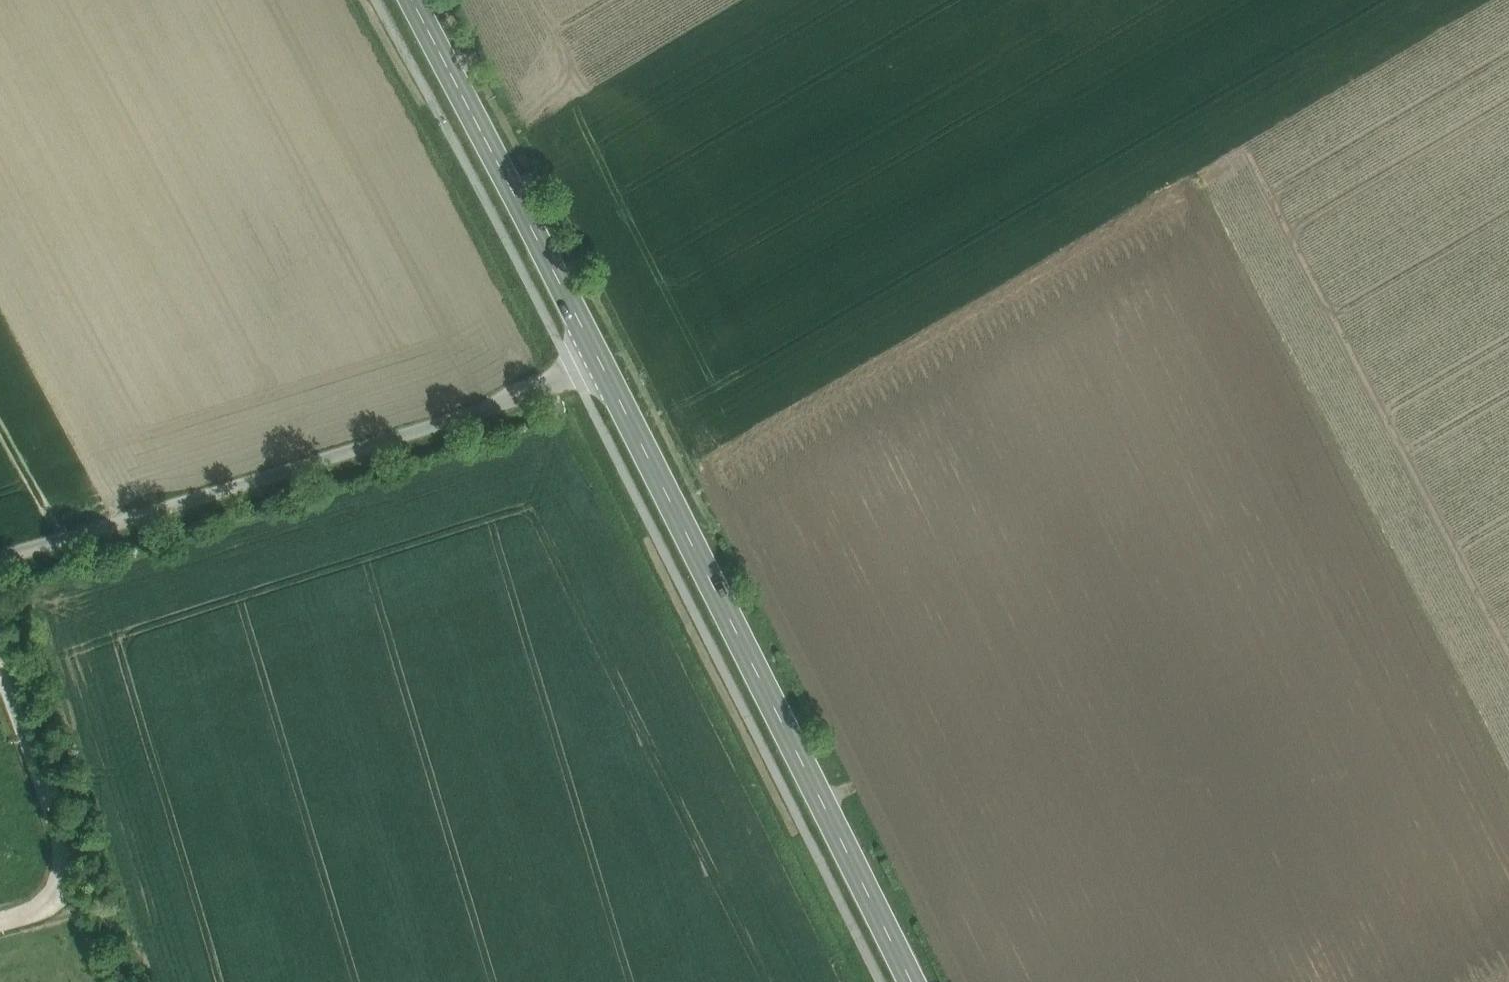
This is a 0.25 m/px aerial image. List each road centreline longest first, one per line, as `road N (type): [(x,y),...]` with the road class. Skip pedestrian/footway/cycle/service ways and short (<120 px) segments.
road 1 (secondary): [(912,981),(414,0)]
road 2 (track): [(576,374),(0,559)]

